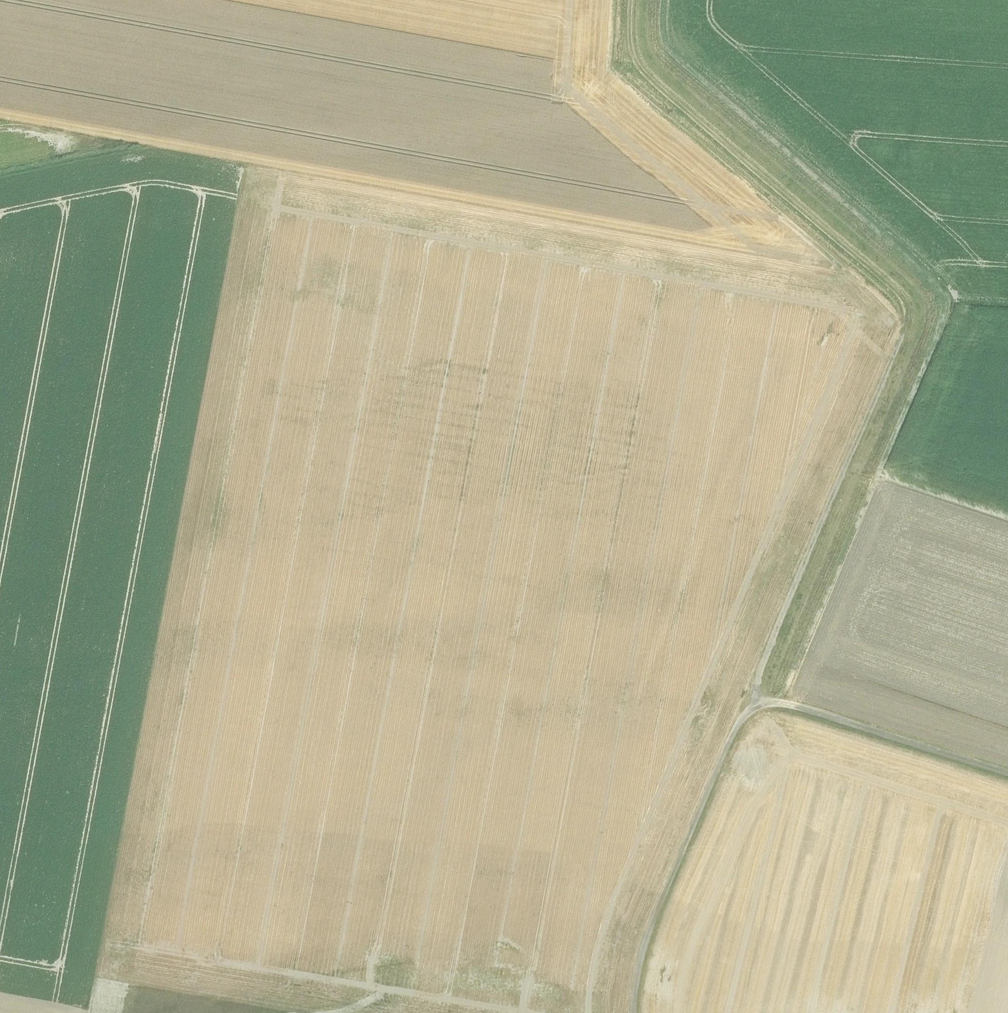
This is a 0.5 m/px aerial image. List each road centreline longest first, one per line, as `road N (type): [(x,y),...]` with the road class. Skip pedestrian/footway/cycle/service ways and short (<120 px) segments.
road 1 (track): [(756,707),(756,676),(907,312),(896,292),(643,71),(629,45),(631,0)]
road 2 (track): [(756,707),(736,727),(676,866),(636,968),(633,1012)]
road 3 (track): [(1007,773),(813,710),(756,707)]

